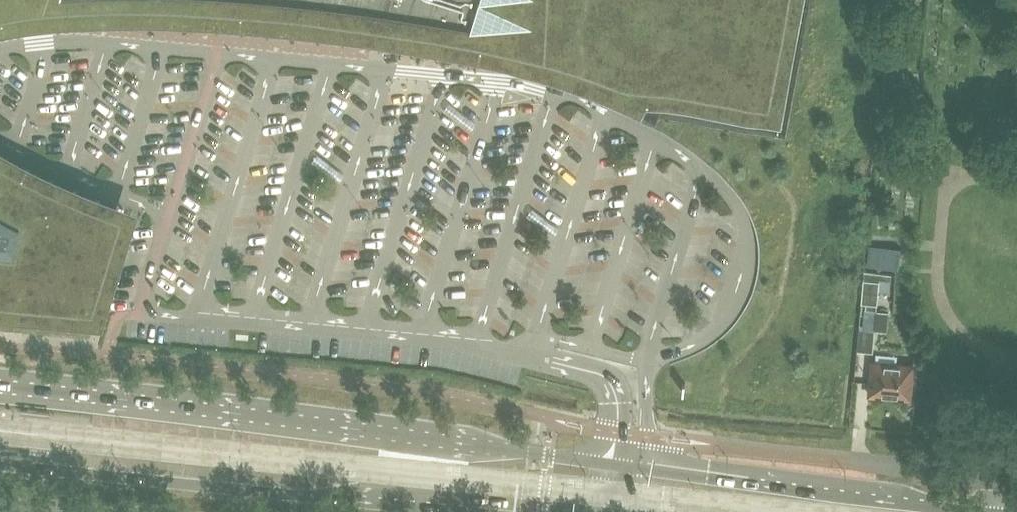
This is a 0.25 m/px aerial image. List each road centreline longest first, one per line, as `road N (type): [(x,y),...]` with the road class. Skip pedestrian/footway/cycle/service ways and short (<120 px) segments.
road 1 (primary): [(632,467),(0,386)]
road 2 (primary): [(0,465),(468,511)]
road 3 (primary): [(978,511),(632,467)]

